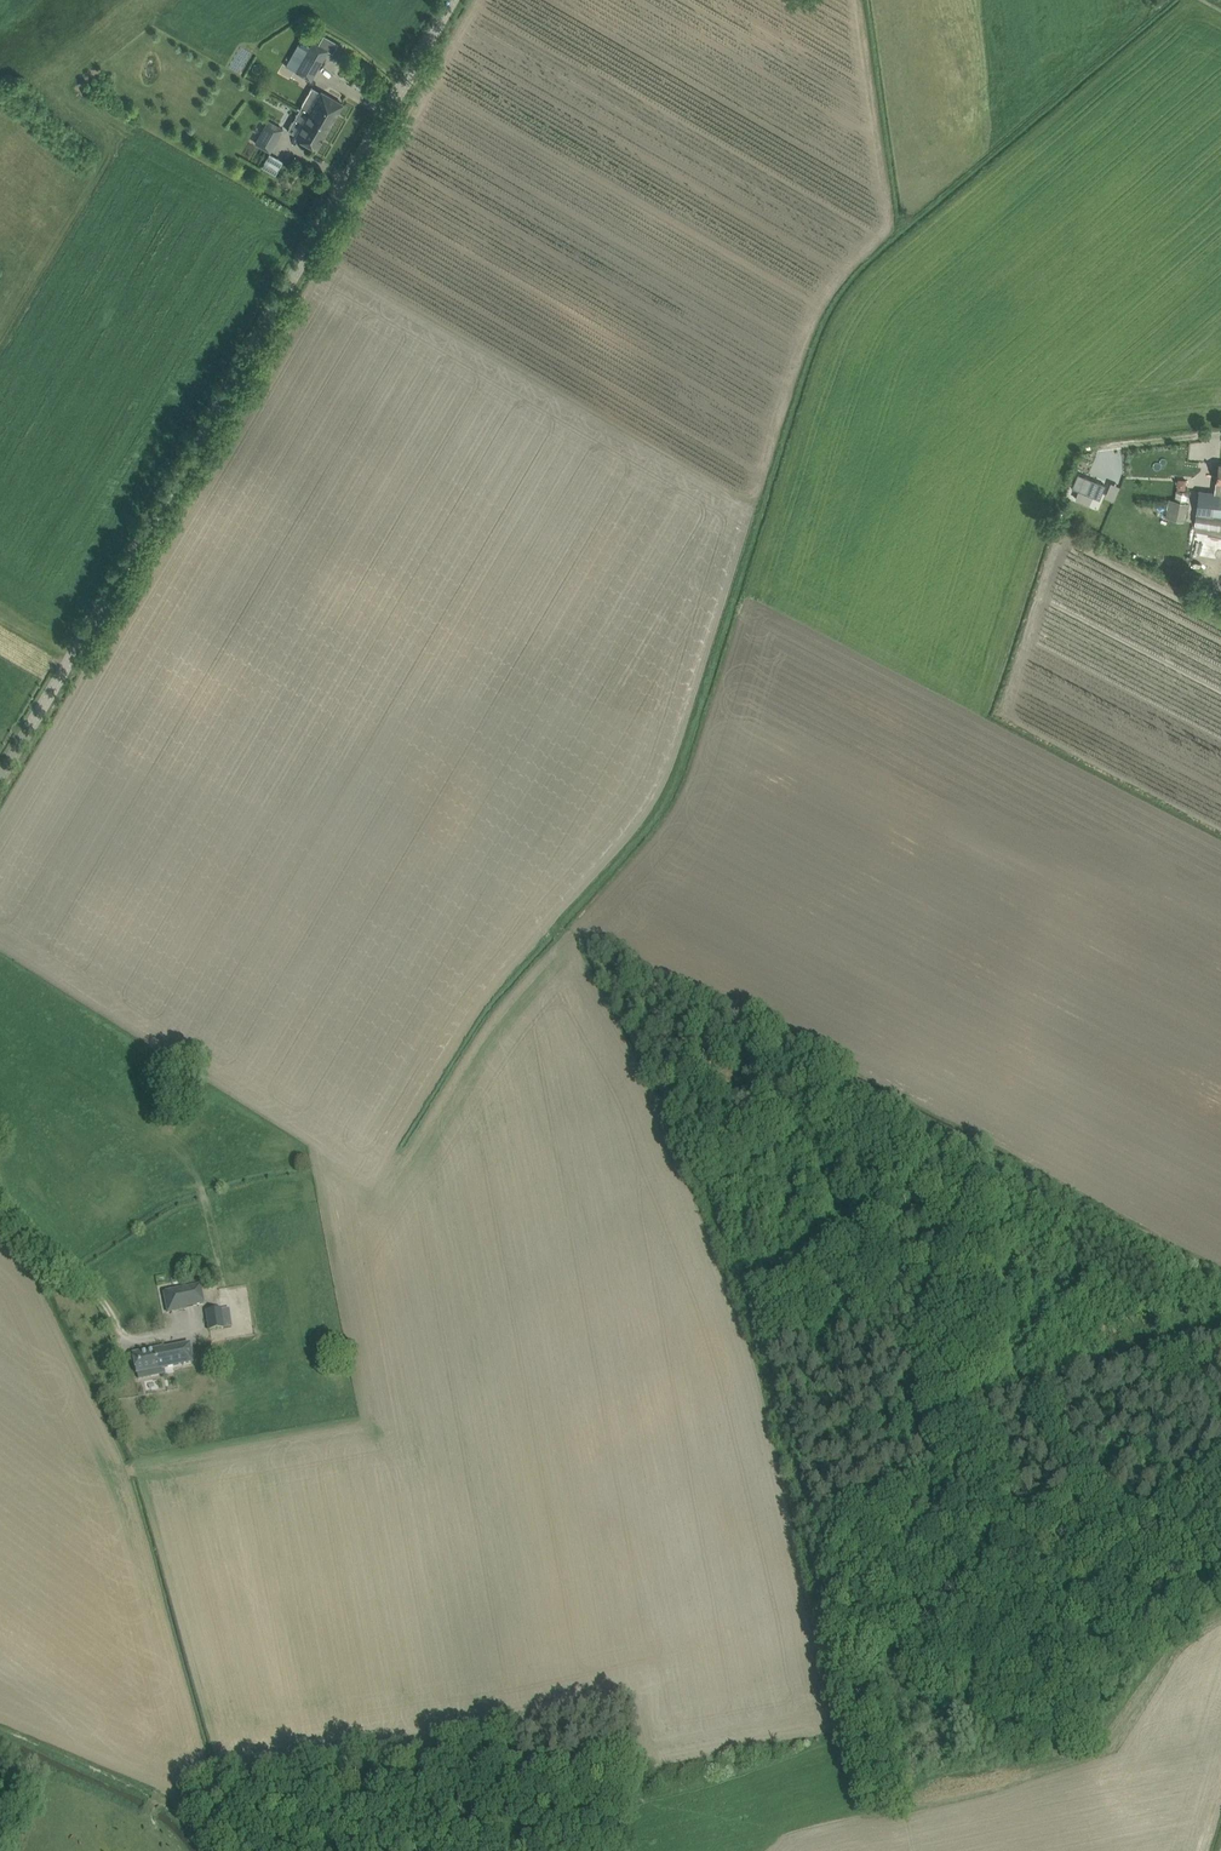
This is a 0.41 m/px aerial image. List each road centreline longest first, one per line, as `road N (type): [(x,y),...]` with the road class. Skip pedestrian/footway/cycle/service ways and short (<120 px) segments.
road 1 (tertiary): [(0,777),(452,0)]

